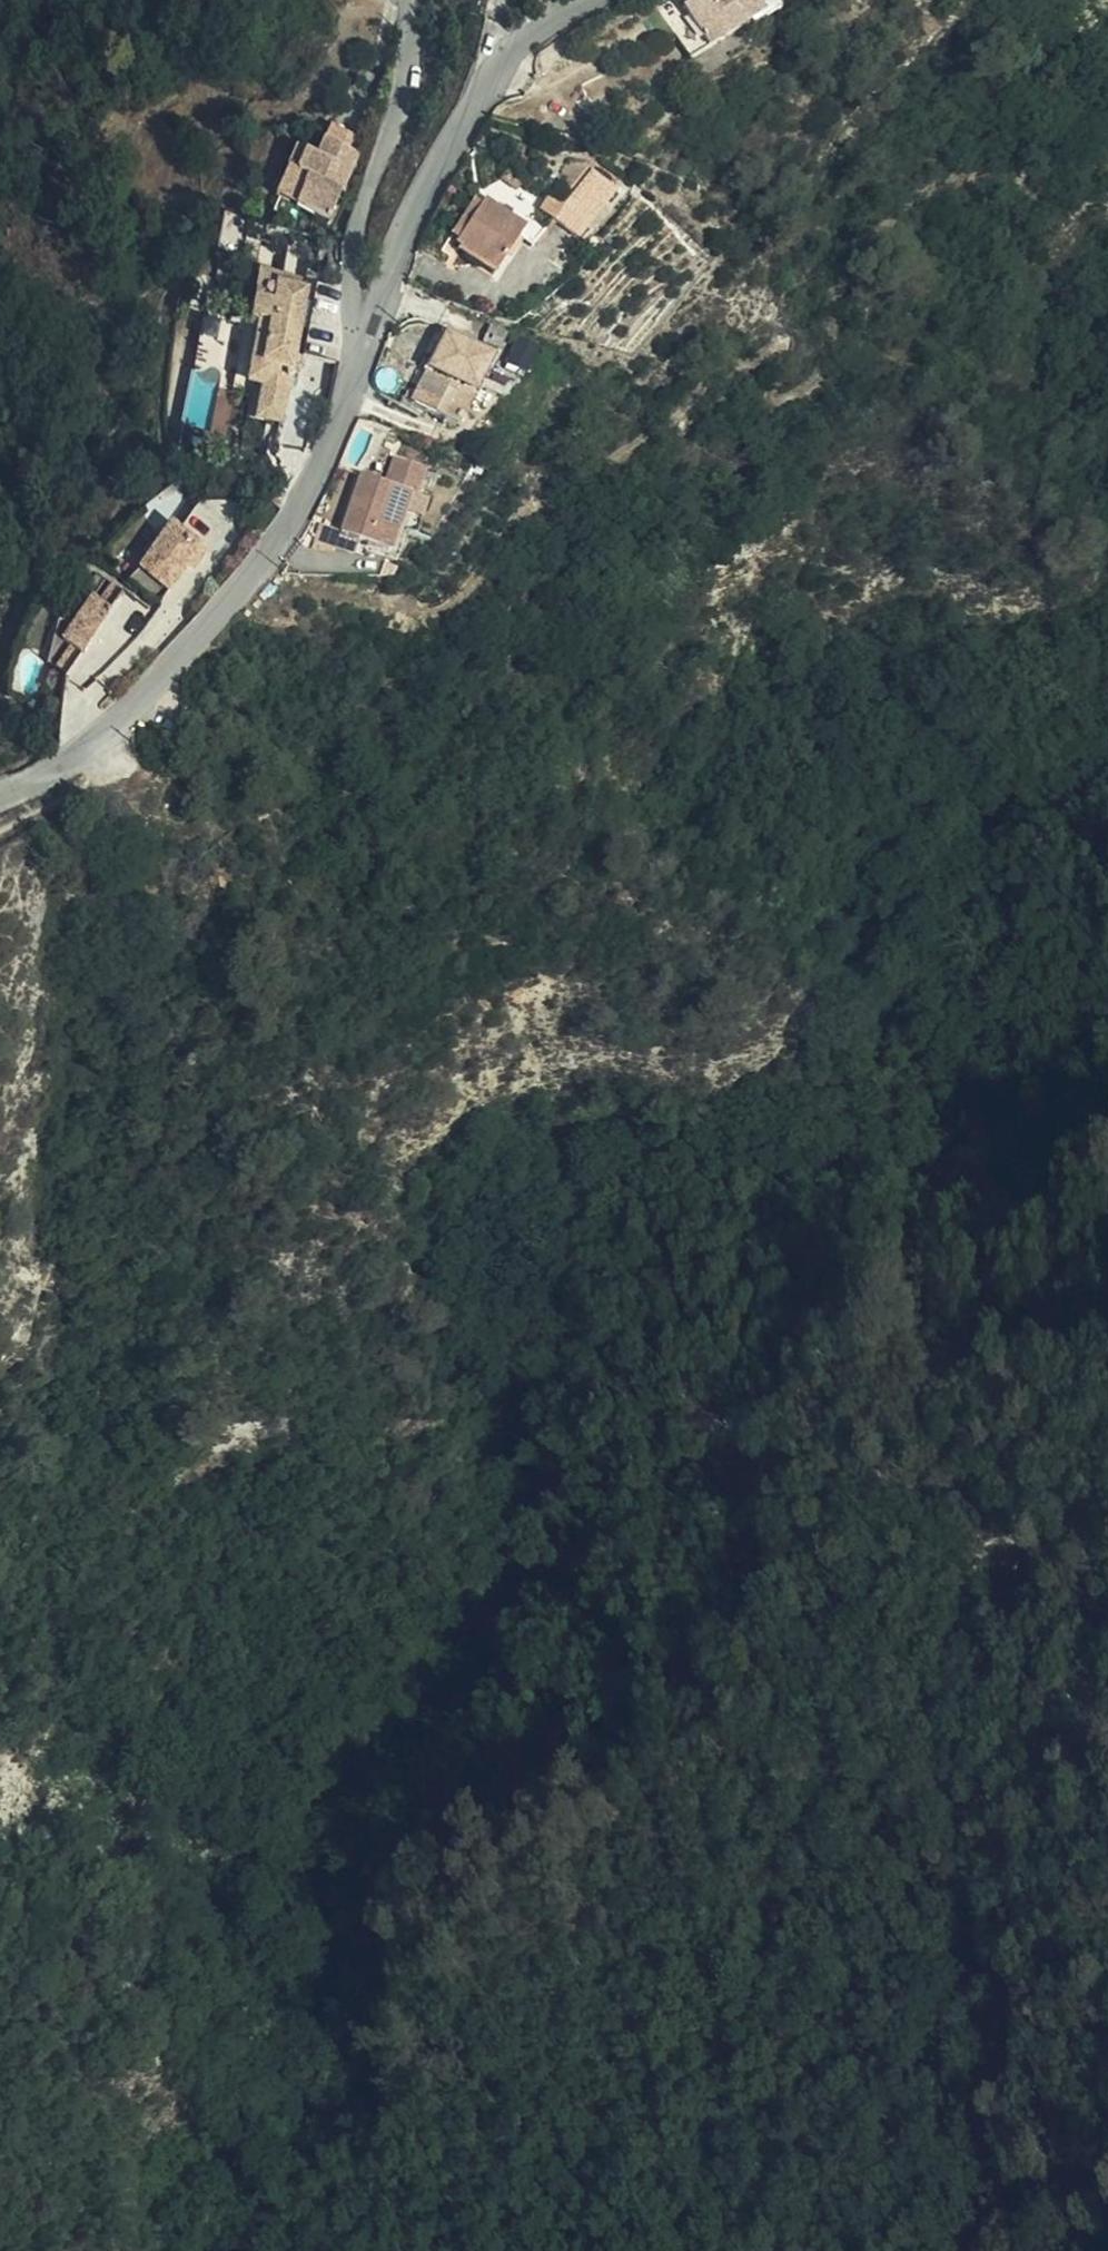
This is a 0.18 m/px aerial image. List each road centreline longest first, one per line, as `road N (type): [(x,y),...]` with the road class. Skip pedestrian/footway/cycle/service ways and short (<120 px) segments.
road 1 (unclassified): [(0,799),(103,733),(242,576),(330,431),(361,330)]
road 2 (unclassified): [(361,330),(414,211),(507,56),(593,0)]
road 3 (residential): [(406,0),(402,88),(342,258),(347,302),(361,330)]

